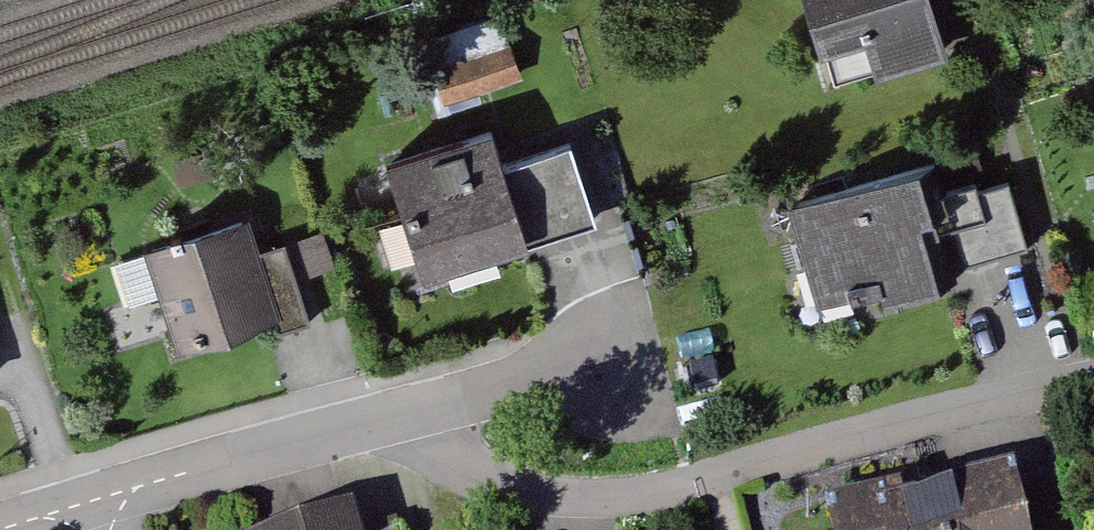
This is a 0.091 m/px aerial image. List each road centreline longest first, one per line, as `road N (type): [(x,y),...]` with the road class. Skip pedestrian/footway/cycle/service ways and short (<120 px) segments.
road 1 (residential): [(419,412),(466,462),(553,495),(622,497),(1093,377)]
road 2 (residential): [(0,529),(33,518),(94,517),(145,485),(419,412)]
road 3 (residential): [(419,412),(611,366)]

